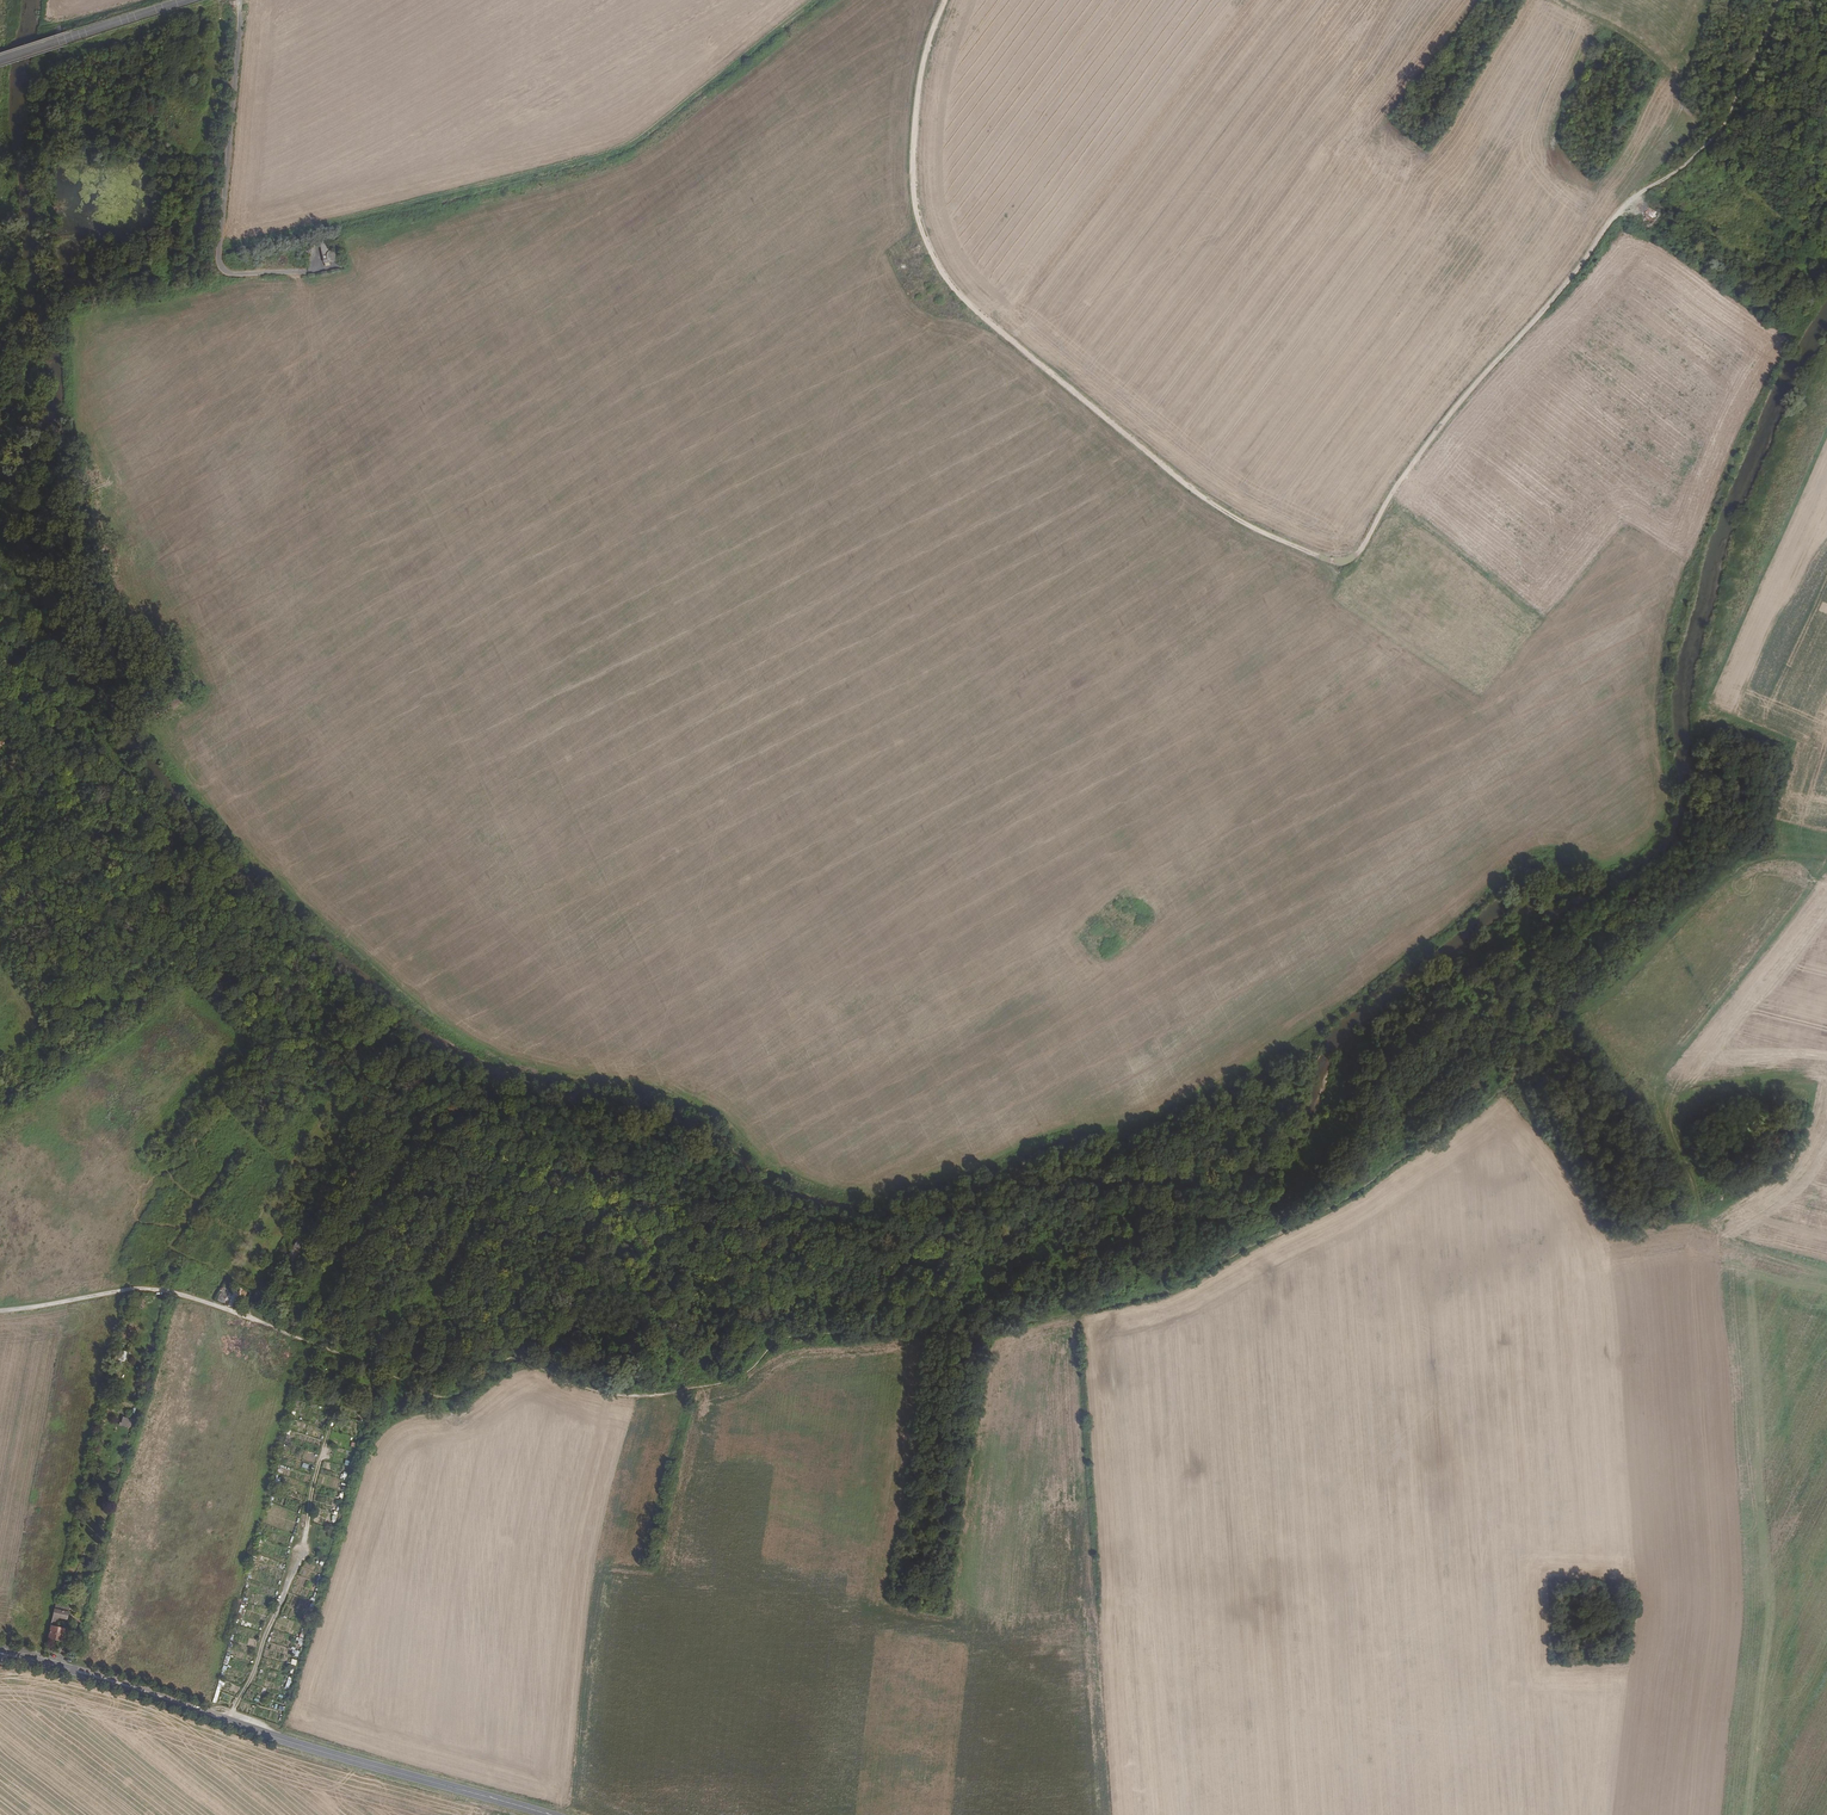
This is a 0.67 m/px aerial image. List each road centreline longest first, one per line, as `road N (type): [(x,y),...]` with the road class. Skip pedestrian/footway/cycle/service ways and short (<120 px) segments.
road 1 (track): [(1826,861),(1763,859),(1723,875),(1502,1089),(1385,1176),(1164,1293),(1018,1325),(791,1338),(730,1380),(643,1397),(579,1386),(518,1358),(446,1398),(153,1289),(0,1310)]
road 2 (track): [(942,0),(912,159),(912,196),(936,266),(990,327),(1166,470),(1221,510),(1336,567),(1354,556),(1450,415),(1614,218),(1712,139),(1779,0)]
road 3 (tertiary): [(20,1657),(550,1814)]
road 4 (track): [(1556,0),(1640,48),(1700,118),(1723,121)]
road 5 (secondary): [(187,0),(0,59)]

